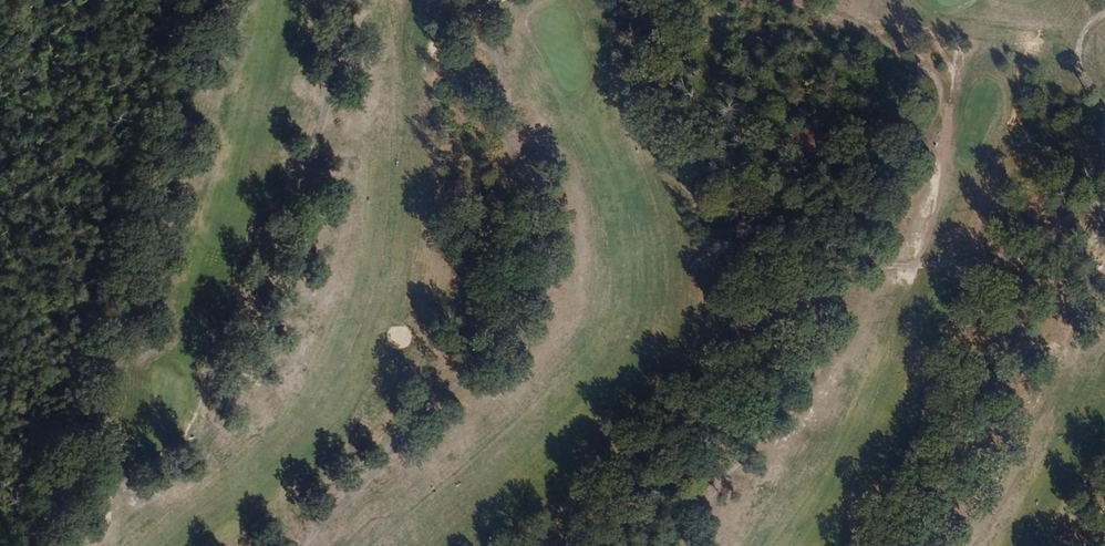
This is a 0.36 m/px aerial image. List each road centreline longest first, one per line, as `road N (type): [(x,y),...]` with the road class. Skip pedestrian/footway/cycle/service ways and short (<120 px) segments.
road 1 (track): [(174,0),(94,320),(5,545)]

